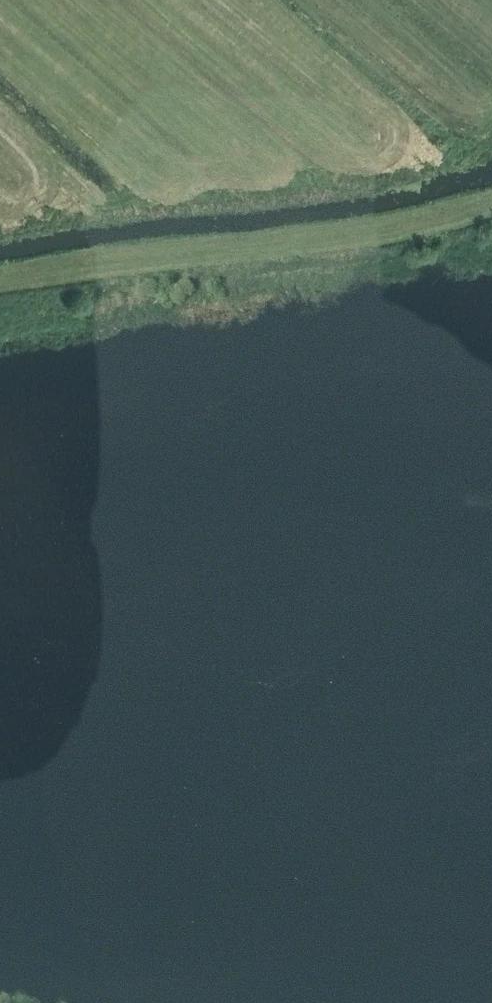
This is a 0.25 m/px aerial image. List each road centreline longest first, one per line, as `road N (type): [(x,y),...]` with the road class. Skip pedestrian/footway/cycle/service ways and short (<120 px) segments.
road 1 (track): [(491,202),(0,277)]

